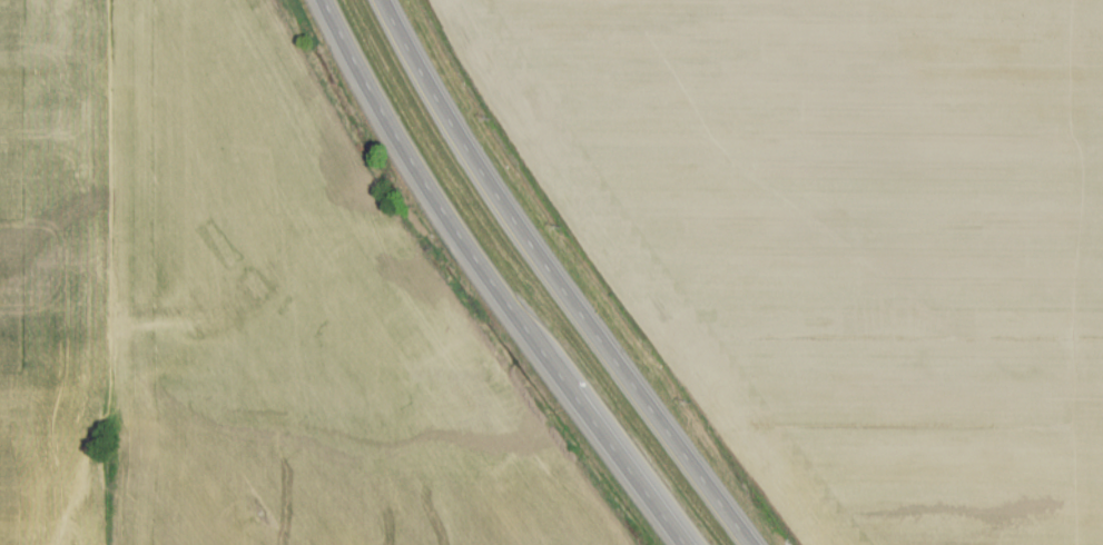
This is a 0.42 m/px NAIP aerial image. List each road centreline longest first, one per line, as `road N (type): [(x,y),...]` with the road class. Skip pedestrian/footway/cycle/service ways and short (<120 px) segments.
road 1 (trunk): [(759,544),(454,121),(389,0)]
road 2 (trunk): [(332,0),(424,168),(688,544)]

